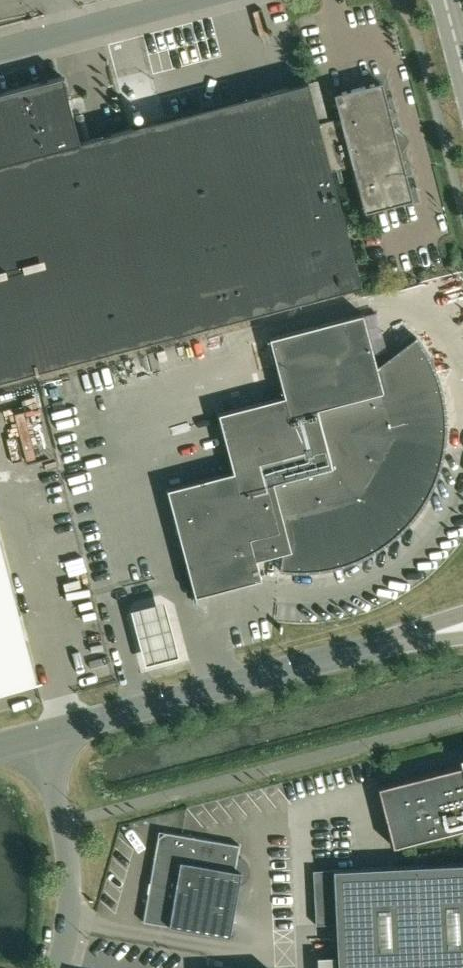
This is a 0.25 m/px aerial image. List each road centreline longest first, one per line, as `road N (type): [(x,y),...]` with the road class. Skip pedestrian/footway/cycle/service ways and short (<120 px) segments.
road 1 (unclassified): [(41,738),(462,629)]
road 2 (unclassified): [(59,967),(68,892),(63,822),(41,738)]
road 3 (unclassified): [(0,52),(196,0)]

